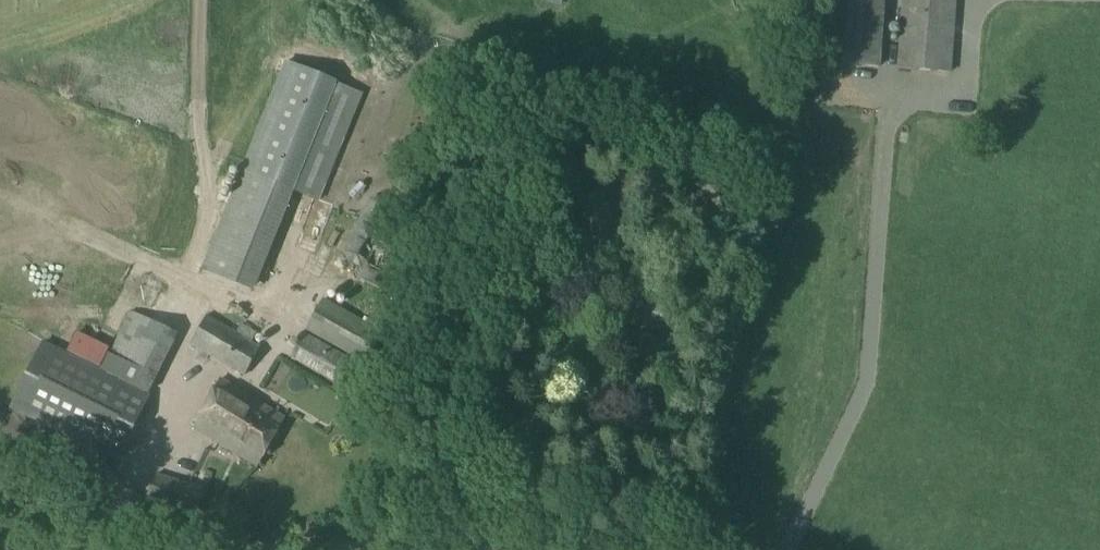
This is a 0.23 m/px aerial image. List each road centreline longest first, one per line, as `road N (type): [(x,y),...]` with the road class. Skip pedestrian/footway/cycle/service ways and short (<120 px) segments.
road 1 (unclassified): [(0,497),(244,549)]
road 2 (unclassified): [(304,549),(482,549)]
road 3 (track): [(200,153),(202,0)]

